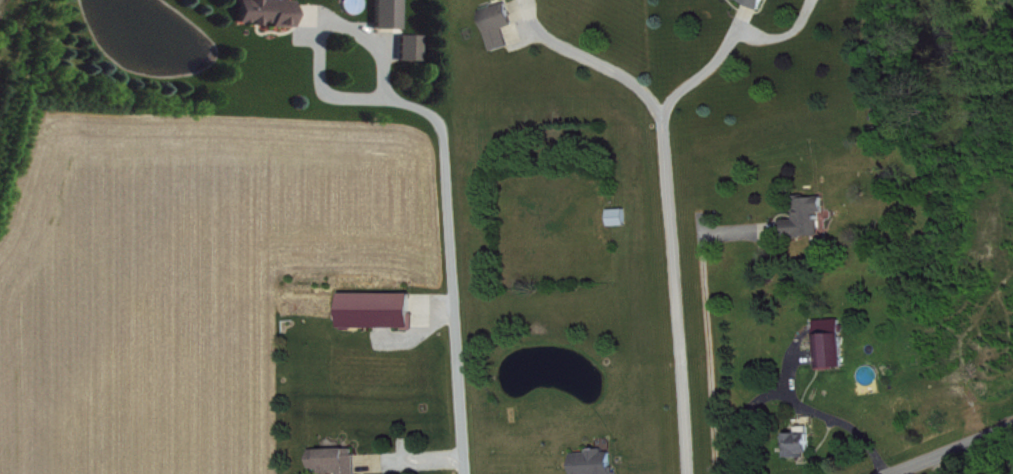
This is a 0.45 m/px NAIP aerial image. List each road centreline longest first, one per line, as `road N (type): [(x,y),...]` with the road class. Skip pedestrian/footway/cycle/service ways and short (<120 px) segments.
road 1 (tertiary): [(891,473),(1012,424)]

